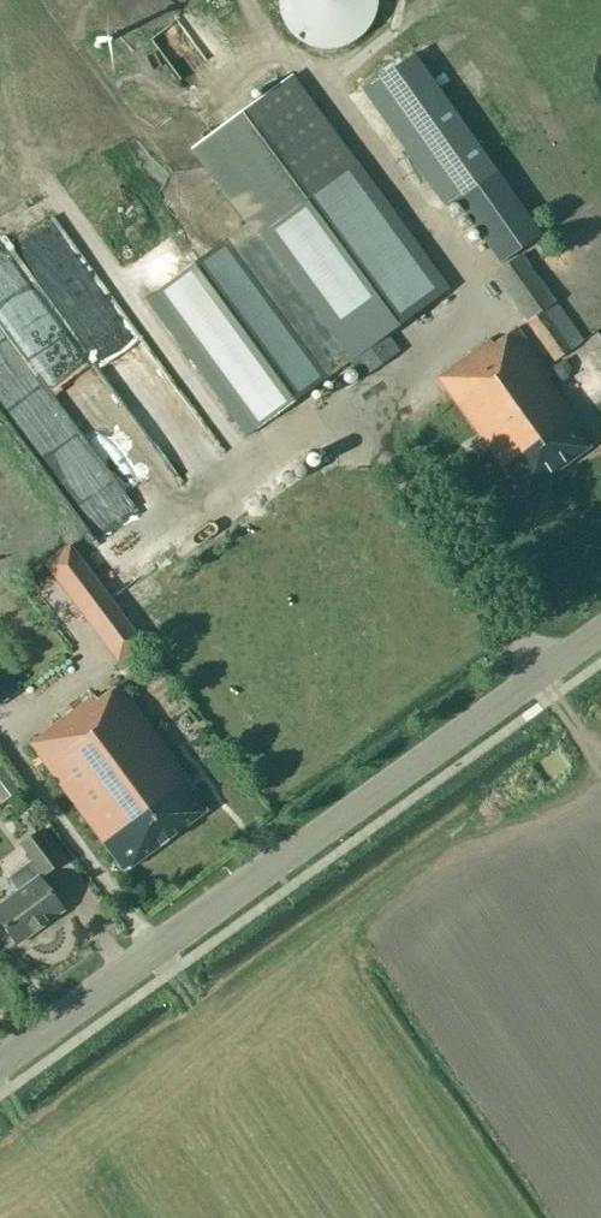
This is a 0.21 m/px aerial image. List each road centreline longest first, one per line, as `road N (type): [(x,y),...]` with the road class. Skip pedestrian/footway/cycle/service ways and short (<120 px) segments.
road 1 (tertiary): [(0,1066),(600,632)]

